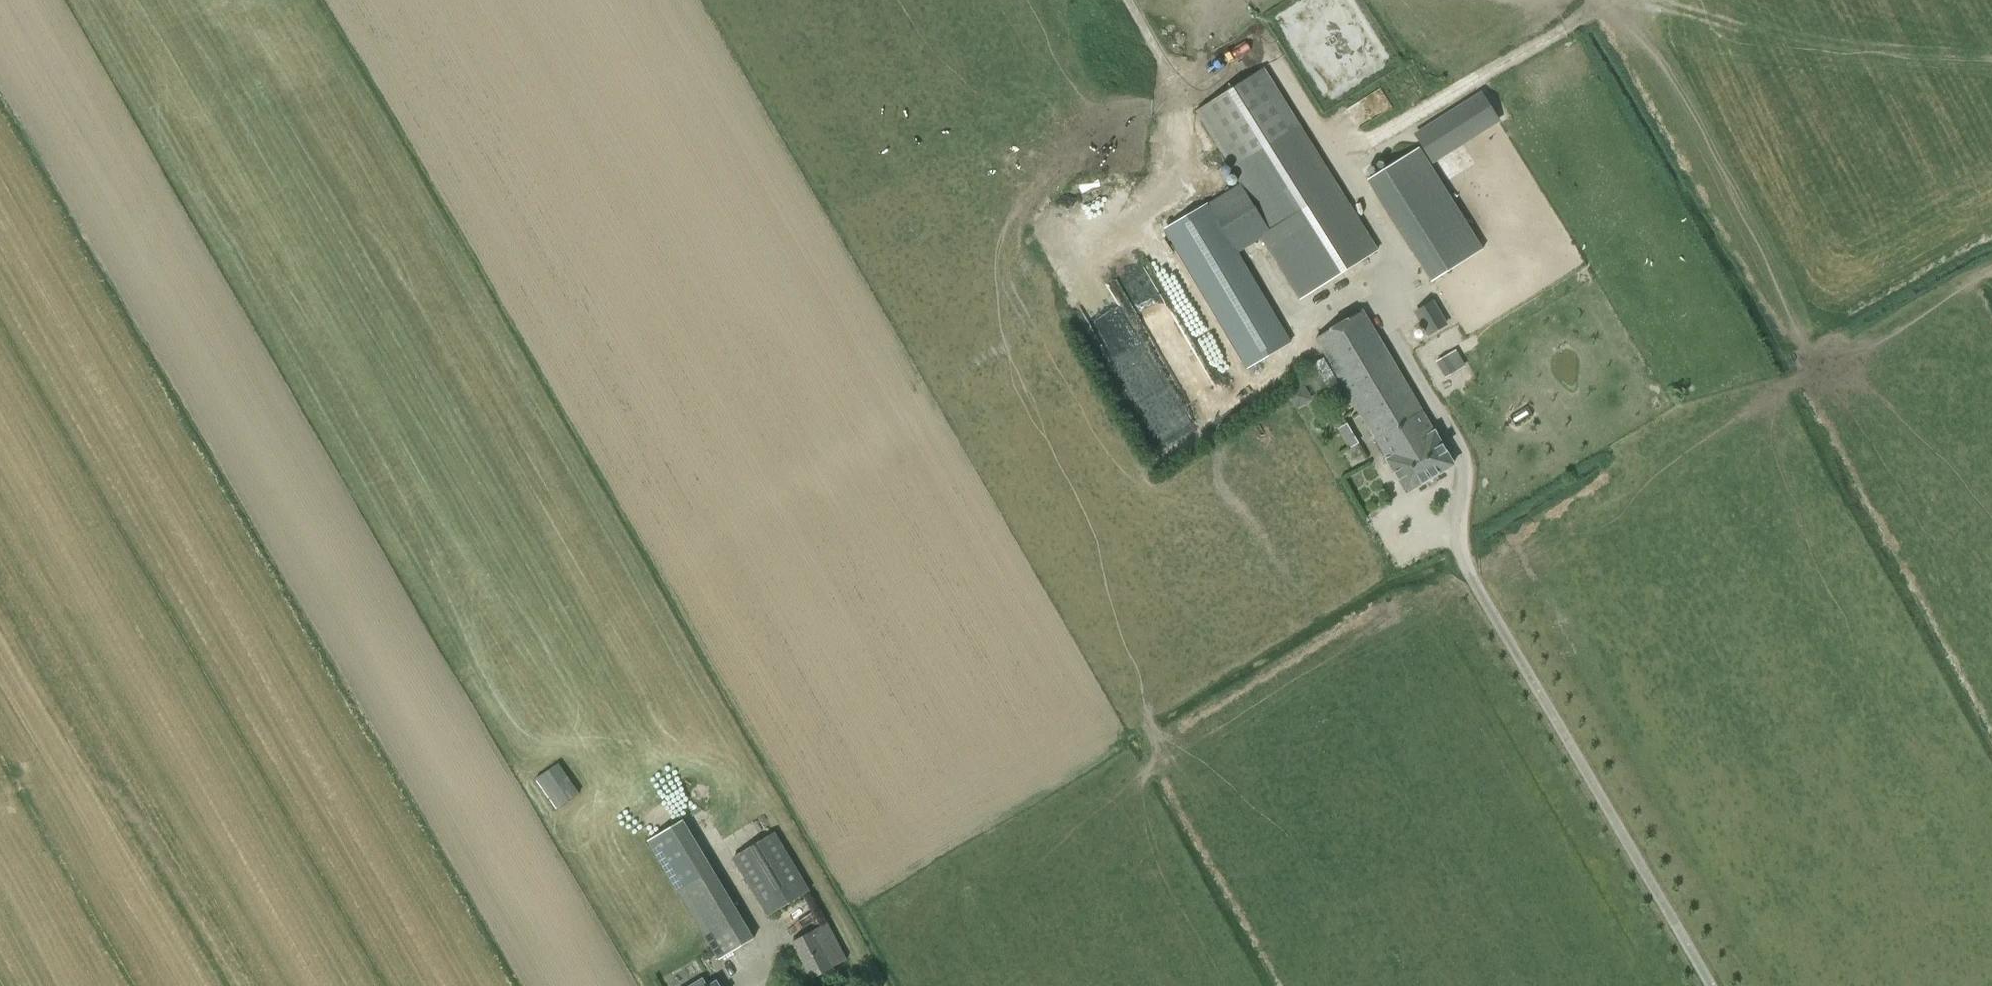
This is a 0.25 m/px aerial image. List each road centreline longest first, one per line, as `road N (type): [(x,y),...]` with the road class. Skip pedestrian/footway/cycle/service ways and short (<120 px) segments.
road 1 (track): [(1338,157),(1586,10)]

